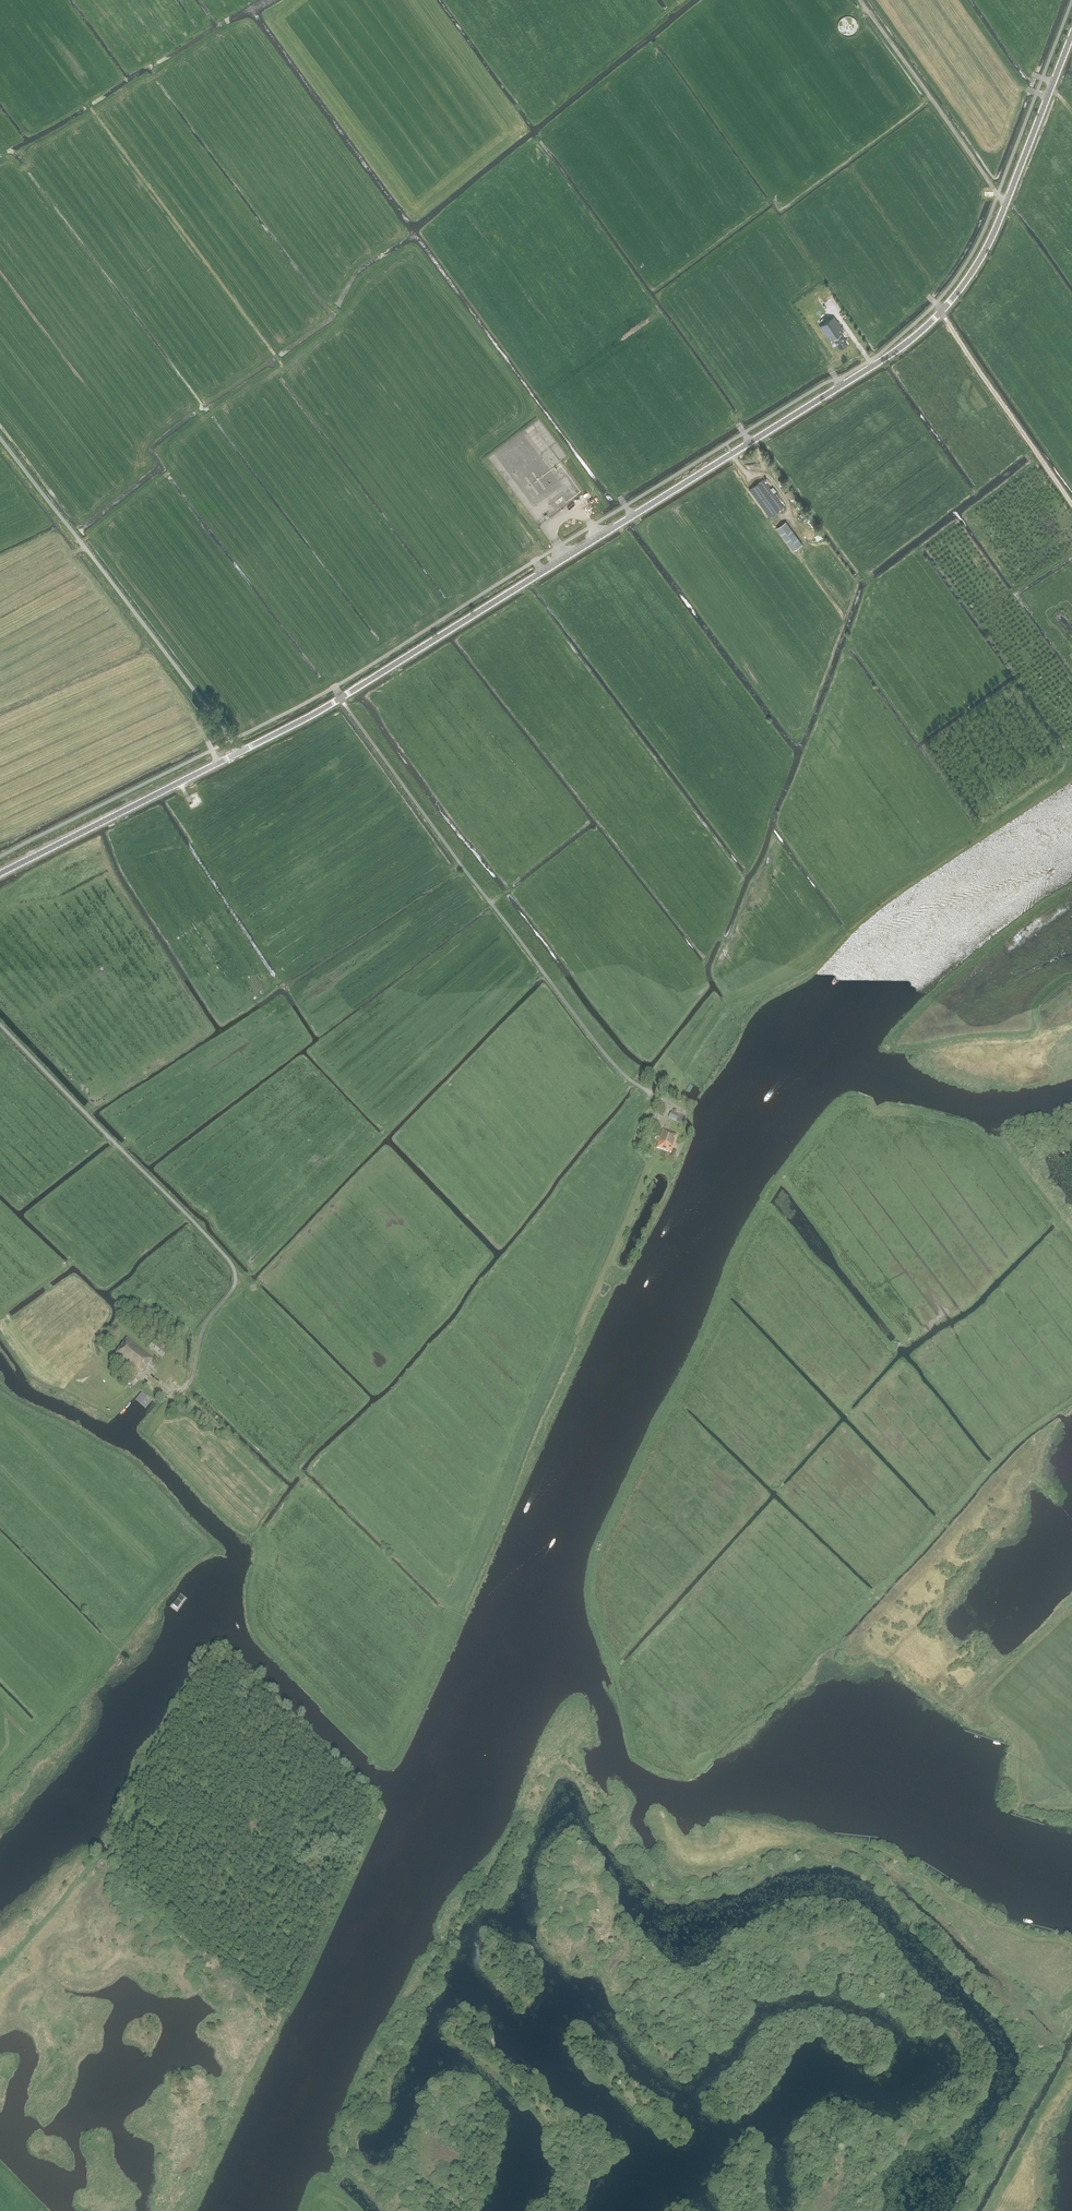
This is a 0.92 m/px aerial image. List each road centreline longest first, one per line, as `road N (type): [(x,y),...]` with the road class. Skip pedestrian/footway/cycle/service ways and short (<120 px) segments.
road 1 (secondary): [(340,697),(888,356),(941,313)]
road 2 (unclassified): [(642,1087),(582,1026),(340,697)]
road 3 (unclassified): [(188,1387),(206,1323),(233,1284),(225,1253),(0,1025)]
road 4 (unclassified): [(239,751),(0,439)]
road 5 (secondary): [(941,313),(996,229),(1071,35)]
road 6 (secondary): [(0,873),(239,751)]
road 7 (track): [(1007,202),(860,0)]
road 8 (unclassified): [(1071,503),(941,313)]

